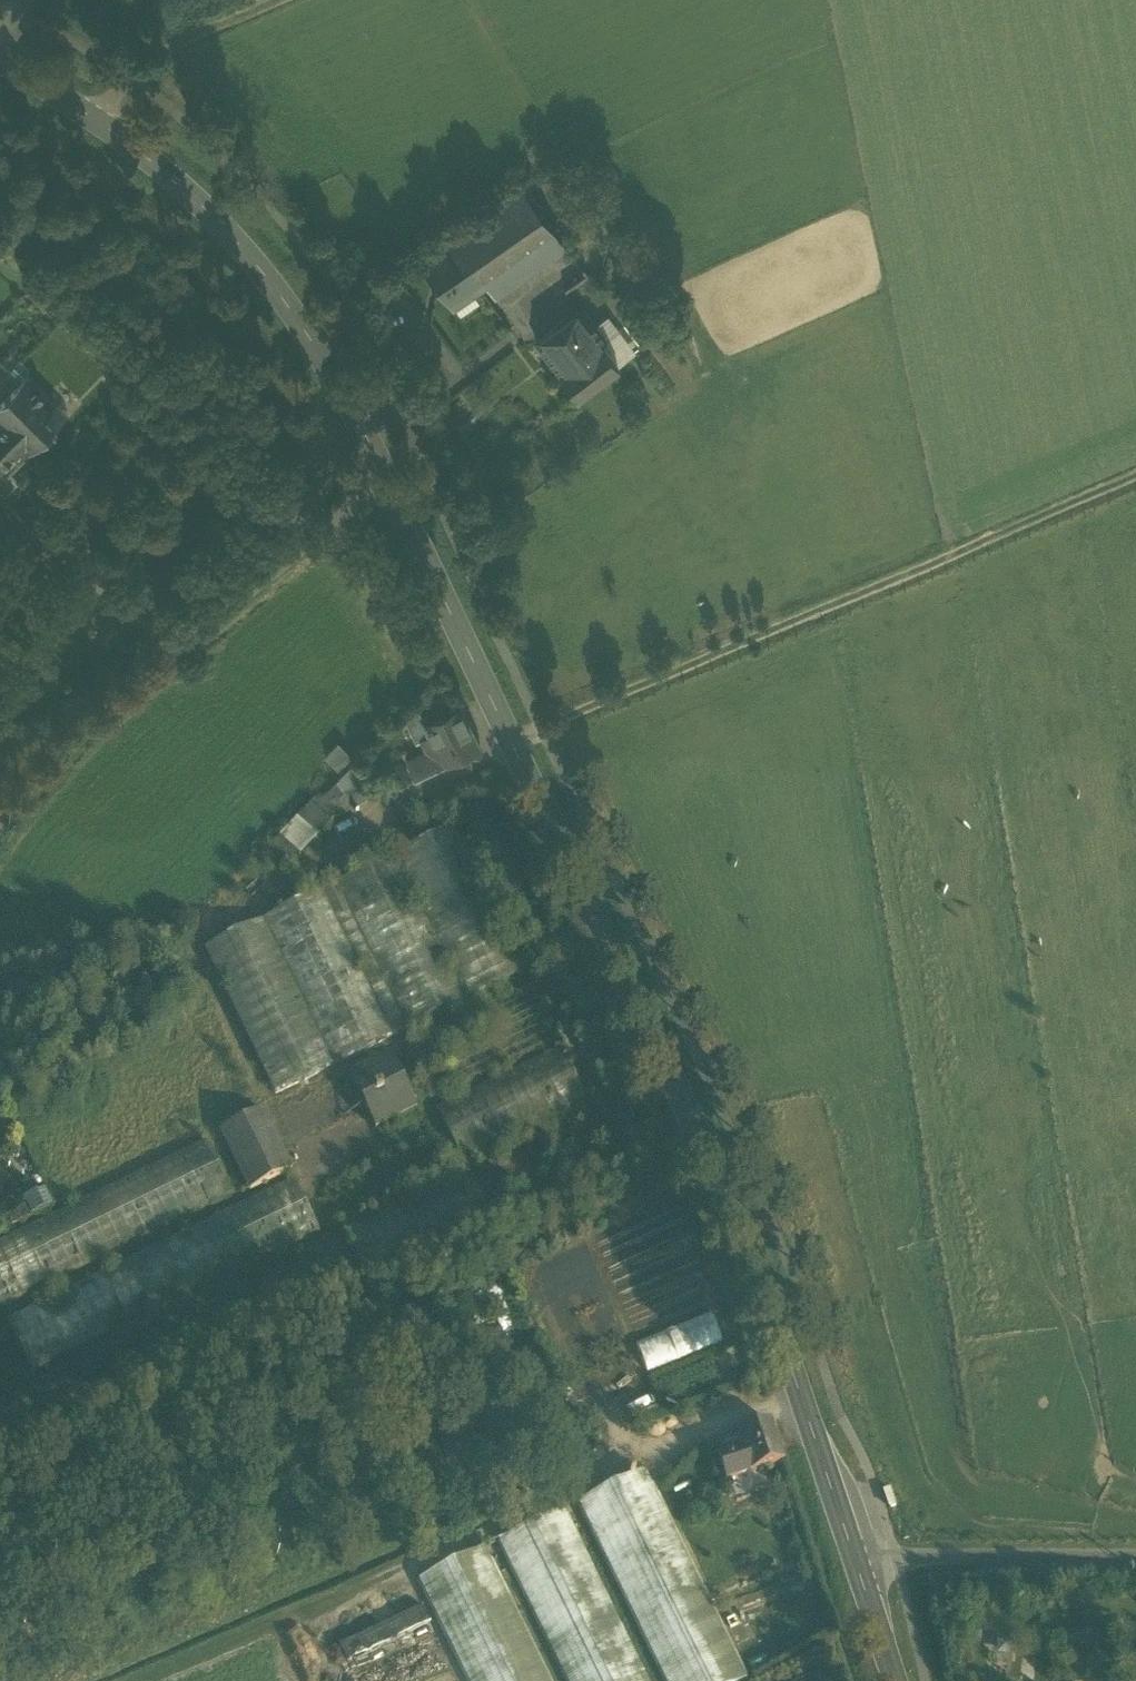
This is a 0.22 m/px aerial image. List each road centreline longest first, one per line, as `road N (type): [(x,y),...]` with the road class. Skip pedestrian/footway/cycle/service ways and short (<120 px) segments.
road 1 (secondary): [(856,1566),(708,1159),(384,469)]
road 2 (track): [(511,740),(1135,476)]
road 3 (secondary): [(384,469),(322,355),(239,243),(157,165),(0,59)]
road 4 (residential): [(0,829),(47,764),(384,469)]
road 5 (residential): [(856,1566),(1135,1561)]
road 6 (track): [(82,110),(170,45),(275,0)]
road 7 (secondary): [(895,1680),(856,1566)]

